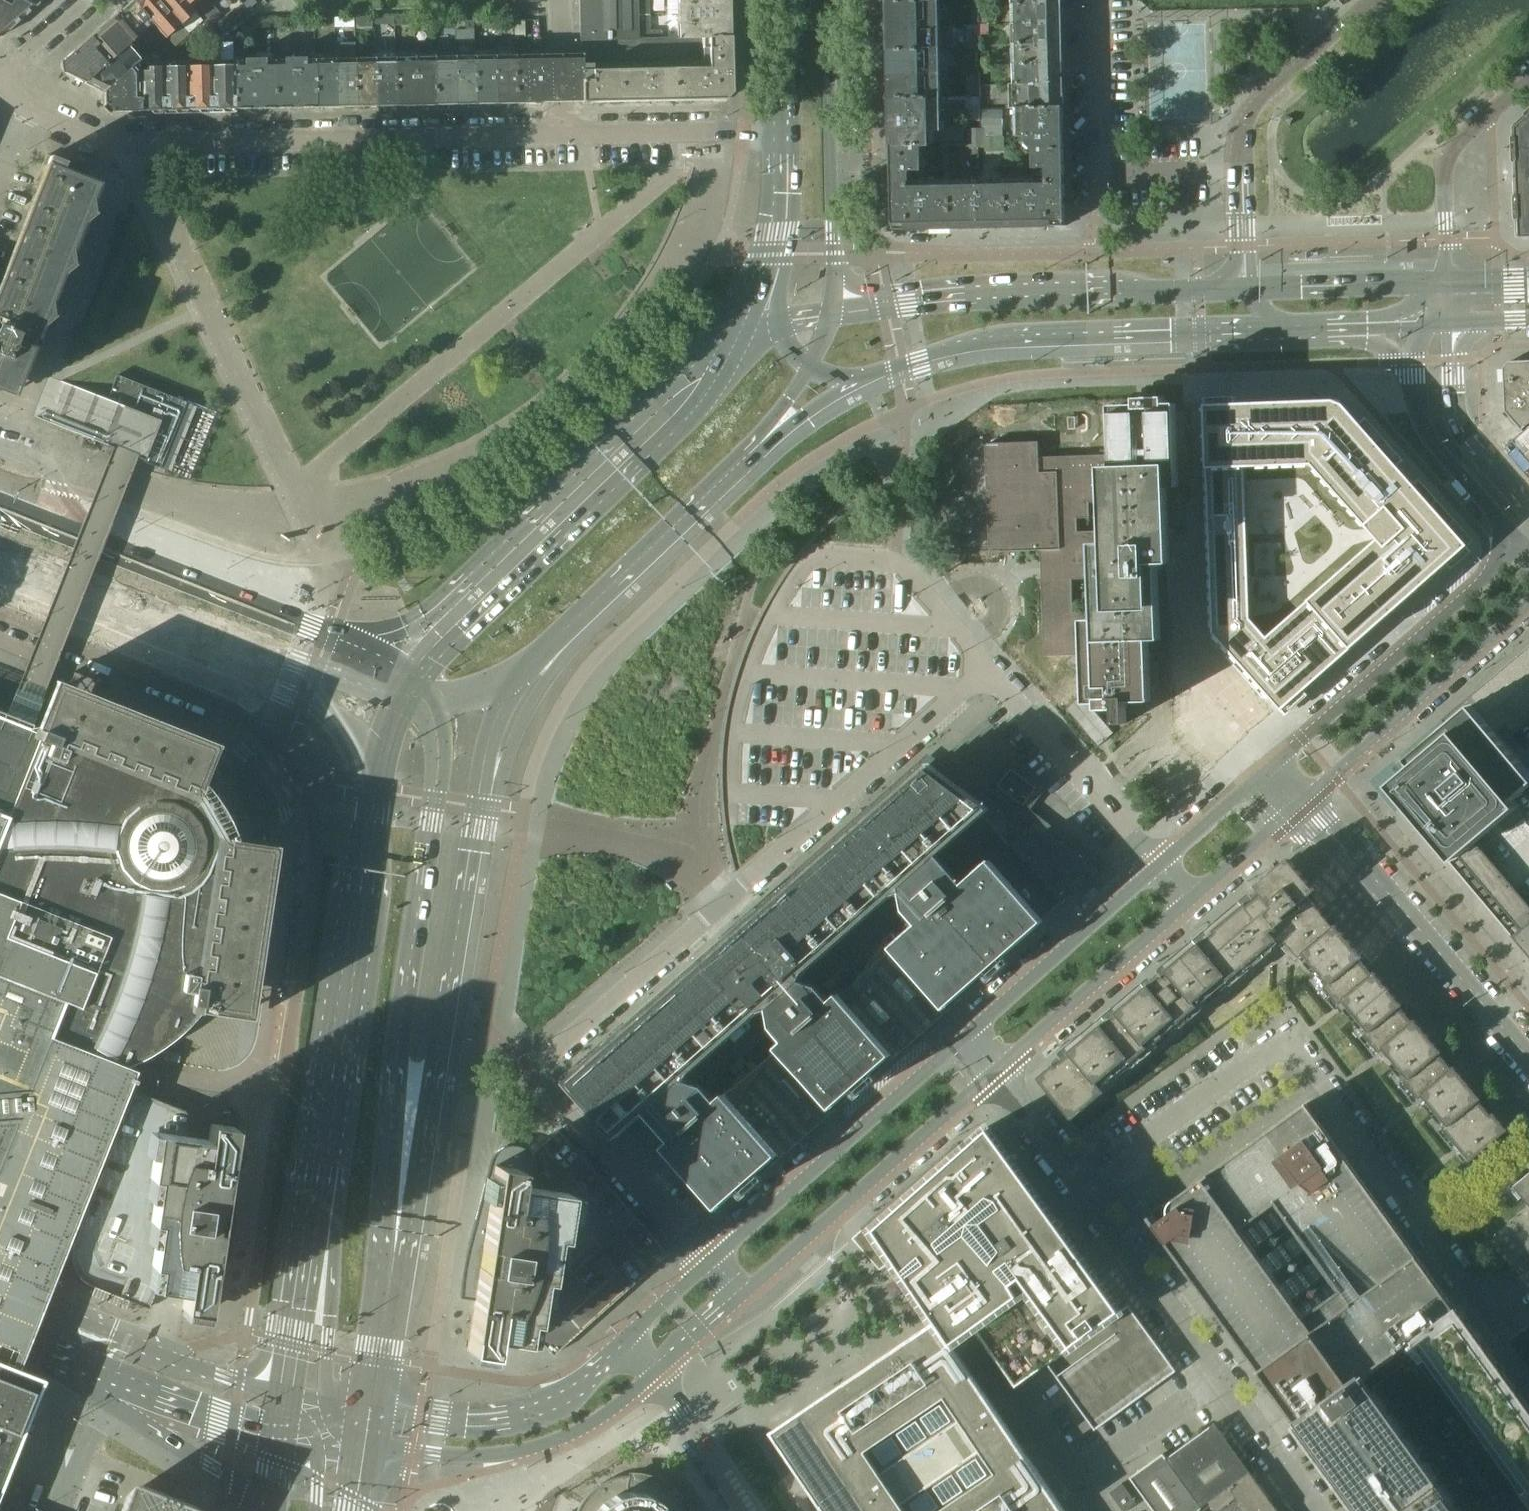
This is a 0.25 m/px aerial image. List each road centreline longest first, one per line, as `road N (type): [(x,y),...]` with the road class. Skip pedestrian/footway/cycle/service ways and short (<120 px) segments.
road 1 (residential): [(711,1262),(539,1081),(547,1055),(987,670)]
road 2 (residential): [(137,1076),(222,1082),(258,1054),(285,903),(284,825),(252,754),(232,733),(0,638)]
road 3 (residential): [(1492,1312),(1286,1036),(1082,1185)]
road 4 (primary): [(397,1244),(420,1185),(483,772),(515,682)]
road 5 (residential): [(560,132),(113,144),(0,92)]
road 6 (primary): [(397,1244),(387,1170),(436,801),(439,745),(429,706)]
road 7 (primary): [(857,387),(1004,339),(1283,330)]
road 8 (primary): [(38,583),(84,616),(319,712),(361,744),(380,779)]
road 9 (primary): [(38,583),(94,591),(408,705)]
road 10 (primary): [(751,338),(469,599)]
road 11 (primary): [(1247,287),(885,301)]
road 12 (residential): [(1528,1066),(1379,891),(1295,807)]
road 13 (residential): [(971,1034),(711,1262)]
road 14 (primary): [(380,779),(328,1120)]
road 15 (residential): [(742,1295),(998,1069)]
road 16 (residential): [(1515,551),(1265,773)]
road 17 (residential): [(367,1450),(412,1457),(512,1454),(616,1405),(654,1373)]
road 18 (residential): [(1295,807),(1528,606)]
road 19 (primary): [(515,682),(732,479)]
road 20 (primary): [(328,1120),(342,1187),(329,1339),(334,1404)]
road 21 (primary): [(328,1120),(284,1399)]
road 22 (residential): [(627,1338),(558,1401),(513,1418),(465,1424),(374,1409)]
road 23 (primary): [(348,636),(87,536)]
road 24 (residential): [(987,670),(1159,868)]
road 25 (unclassified): [(36,1305),(38,1270),(110,1091),(137,1076)]
road 26 (secondary): [(833,258),(828,0)]
road 27 (residential): [(1410,326),(1432,447),(1515,551)]
road 28 (residential): [(998,1069),(1190,903)]
road 29 (residential): [(1159,868),(971,1034)]
road 30 (residential): [(1449,282),(1447,155),(1528,82)]
road 31 (residential): [(1217,1378),(1082,1185)]
road 32 (residential): [(1374,0),(1263,97),(1248,118),(1242,171)]
road 33 (residential): [(1106,1510),(1082,1478),(1217,1378)]
road 34 (residential): [(1528,503),(1458,425),(1451,323)]
road 35 (primary): [(1449,282),(1247,287)]
road 36 (residential): [(744,129),(560,132)]
road 37 (unclassified): [(127,1400),(224,1469),(263,1510)]
road 38 (residential): [(1098,0),(1099,171)]
road 39 (primary): [(374,1409),(397,1244)]
road 40 (residential): [(747,1510),(654,1373)]
road 41 (residential): [(1314,1510),(1217,1378)]
road 42 (unclassified): [(284,1399),(134,1342)]
road 43 (primary): [(732,479),(857,387)]
road 44 (unclassified): [(140,1387),(277,1439)]
road 45 (residential): [(1082,1185),(998,1069)]
road 46 (residential): [(1242,171),(1099,171)]
road 47 (residential): [(1265,773),(1159,868)]
road 48 (residential): [(1190,903),(1295,807)]
road 49 (residential): [(896,563),(987,670)]
road 50 (secondary): [(732,479),(812,371)]
road 51 (secondary): [(783,128),(777,260)]
road 52 (residential): [(560,132),(559,0)]
road 53 (residential): [(87,536),(44,465),(0,447)]
road 54 (secondary): [(787,0),(783,128)]
road 55 (primary): [(1283,330),(1410,326)]
road 56 (primary): [(469,599),(348,636)]
road 57 (unclassified): [(68,1357),(55,1482)]

